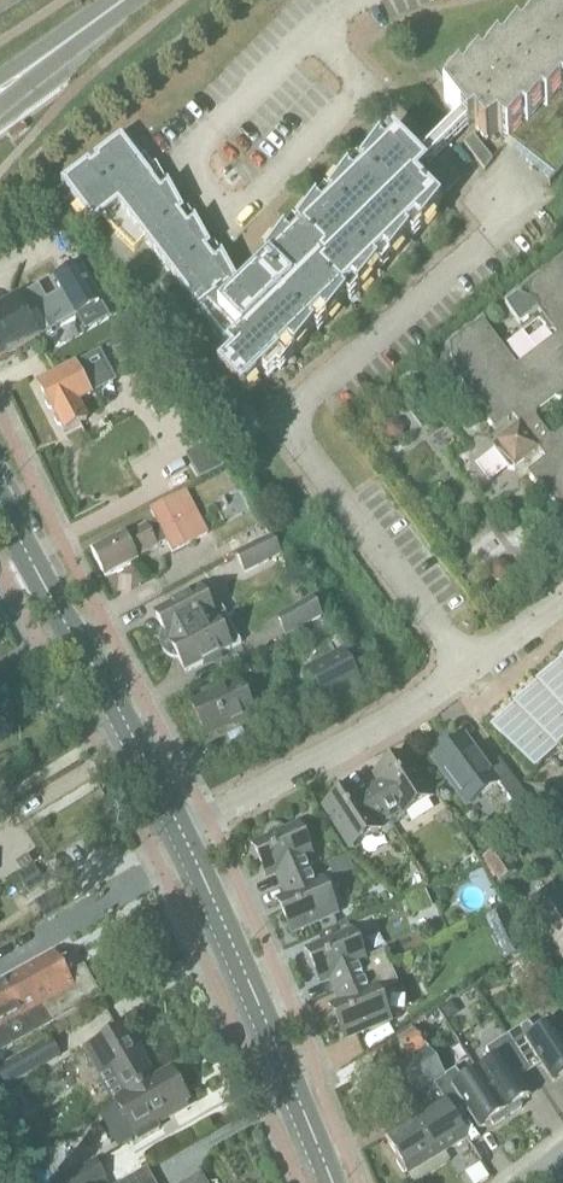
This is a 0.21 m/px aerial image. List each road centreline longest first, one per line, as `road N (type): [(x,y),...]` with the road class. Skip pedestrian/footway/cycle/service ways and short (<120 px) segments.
road 1 (unclassified): [(465,671),(291,436),(298,416),(493,233)]
road 2 (tertiary): [(333,1182),(183,832)]
road 3 (tertiary): [(183,832),(0,503)]
road 4 (unclassified): [(465,671),(183,832)]
road 5 (tertiary): [(0,83),(116,0)]
road 6 (unclassified): [(465,671),(562,598)]

